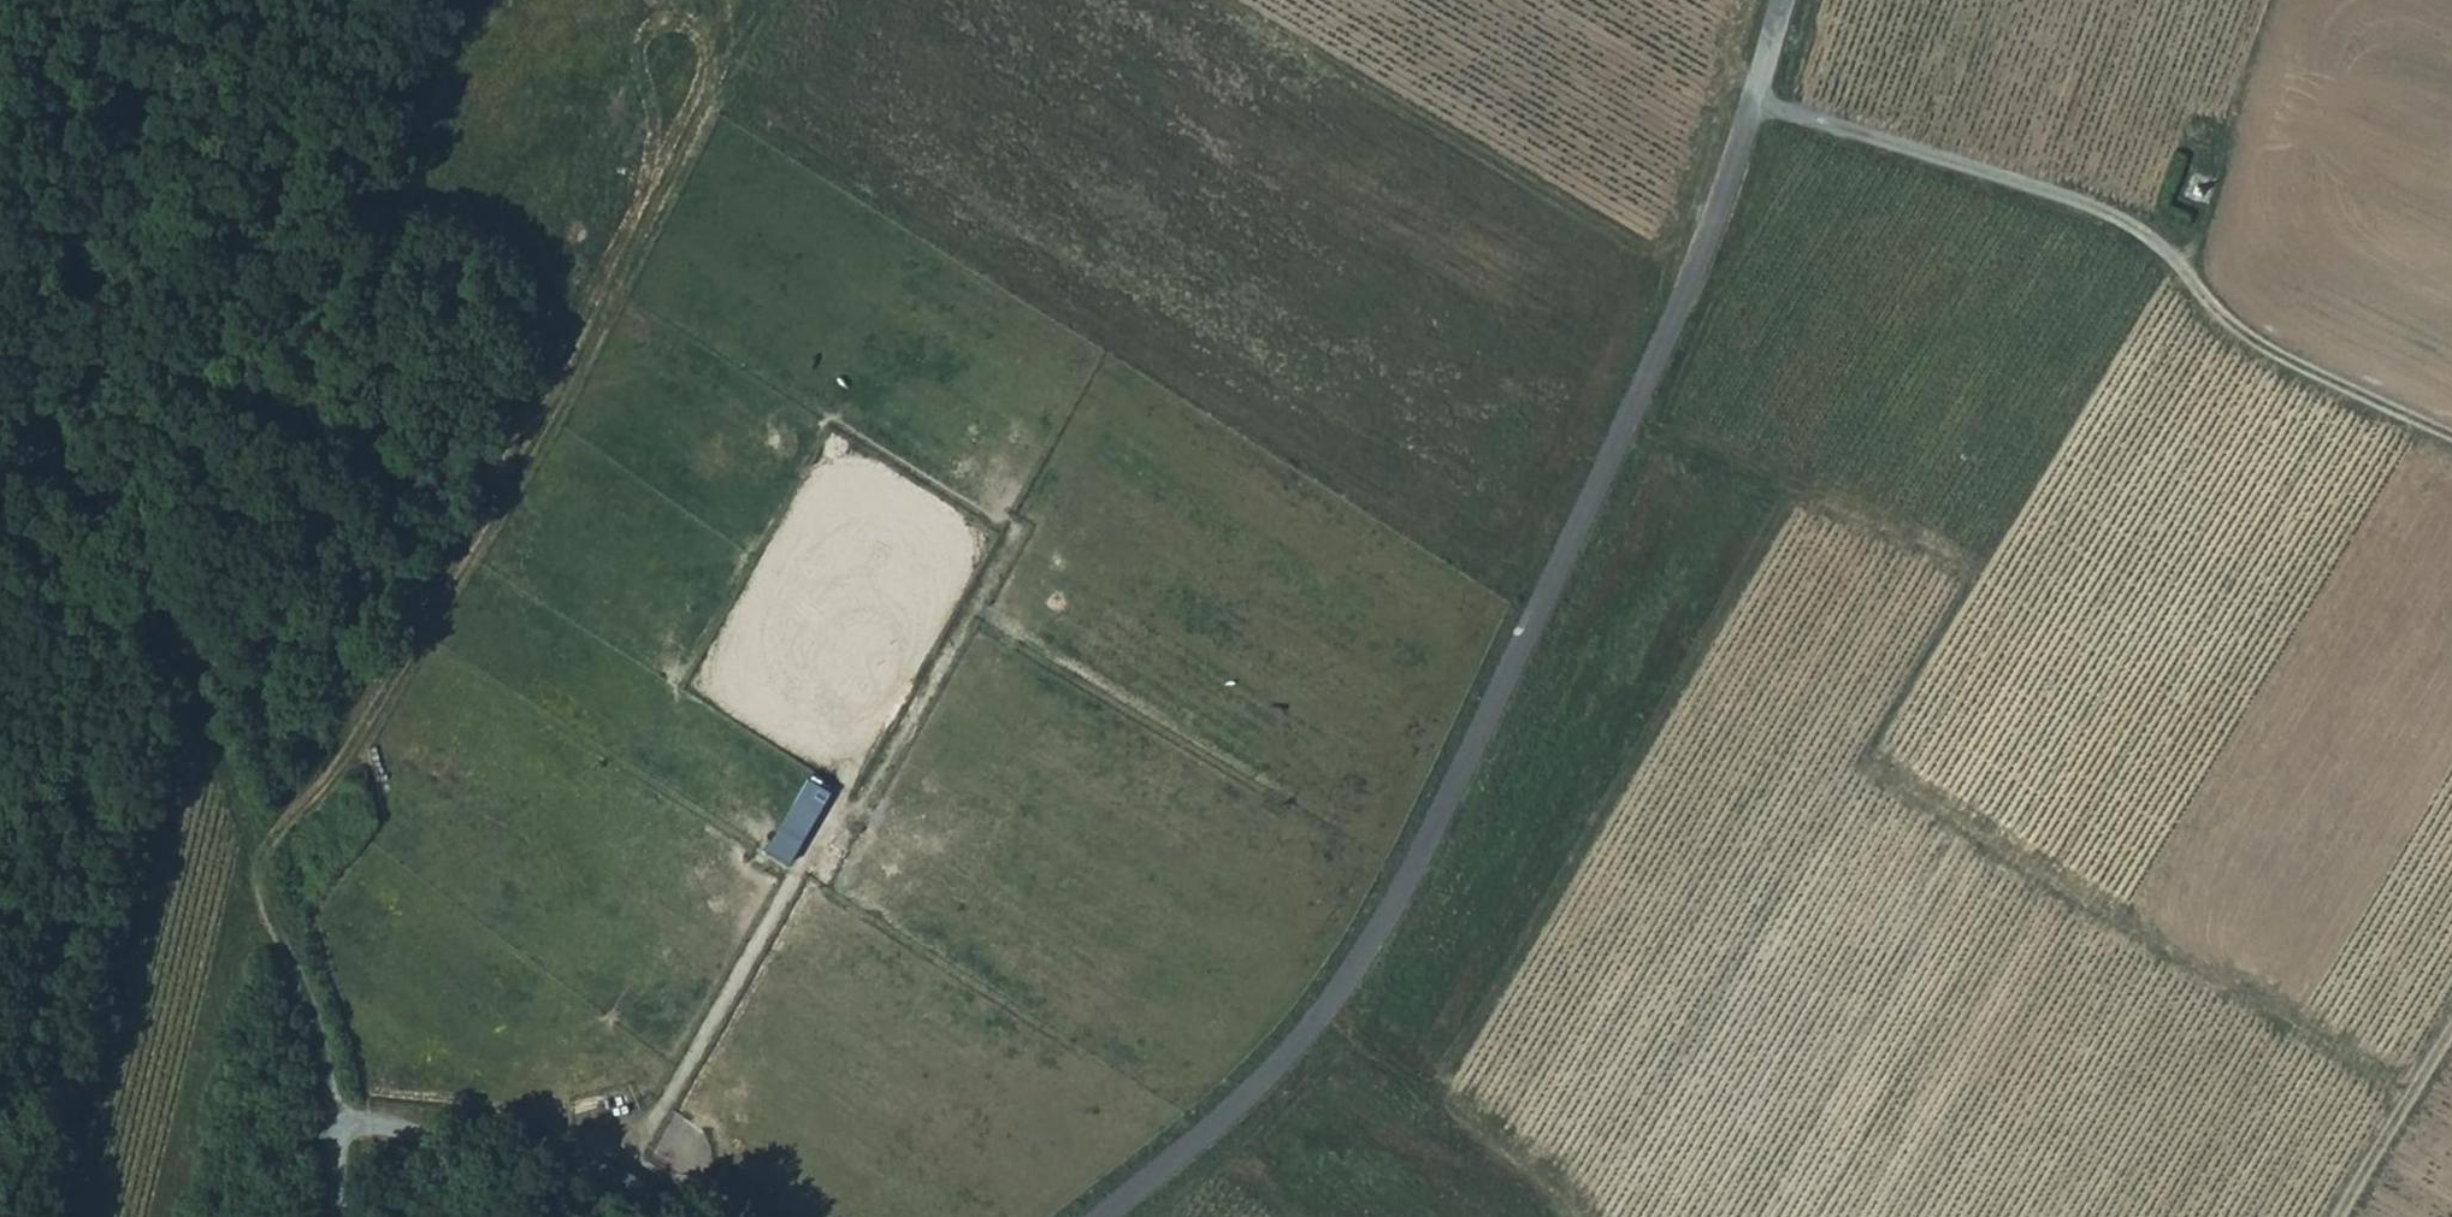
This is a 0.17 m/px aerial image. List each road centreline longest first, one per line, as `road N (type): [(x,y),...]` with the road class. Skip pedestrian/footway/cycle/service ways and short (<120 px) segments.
road 1 (unclassified): [(1787,0),(1704,247),(1633,416),(1375,946),(1288,1063),(1109,1216)]
road 2 (track): [(2451,442),(2231,333),(2181,273),(2099,212),(1755,108)]
road 3 (track): [(347,1216),(303,971),(232,760),(167,617)]
road 4 (track): [(2451,1043),(2349,1216)]

